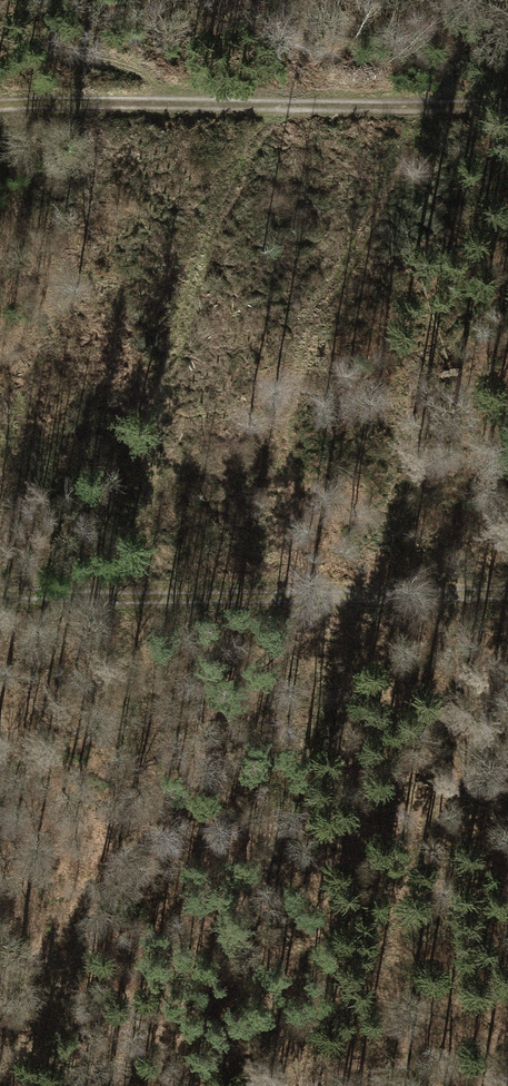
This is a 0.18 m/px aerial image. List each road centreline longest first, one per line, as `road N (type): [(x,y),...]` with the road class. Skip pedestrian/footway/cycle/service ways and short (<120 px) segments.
road 1 (track): [(507,591),(81,598),(0,591)]
road 2 (track): [(0,103),(507,107)]
road 3 (track): [(0,43),(41,47),(203,104)]
road 4 (track): [(14,1085),(89,956)]

